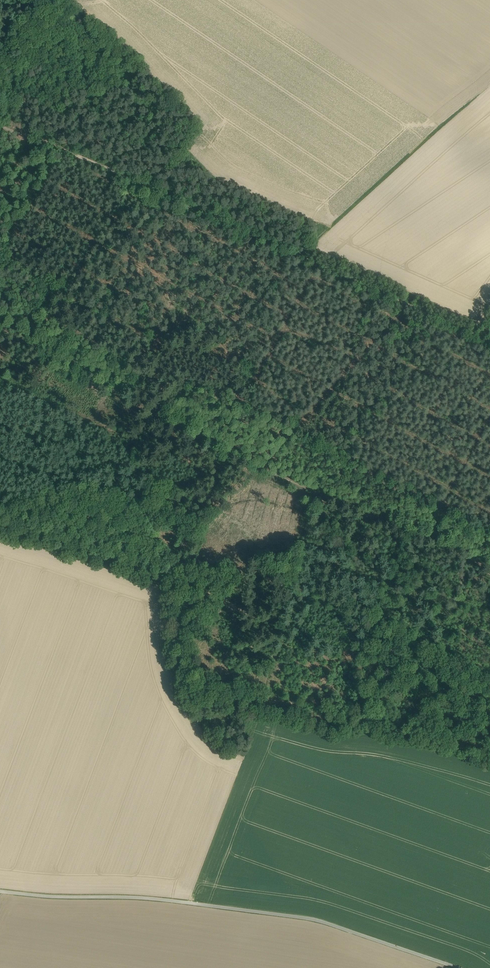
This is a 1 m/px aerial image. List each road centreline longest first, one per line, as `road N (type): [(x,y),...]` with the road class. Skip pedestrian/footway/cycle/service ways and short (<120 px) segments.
road 1 (unclassified): [(457,967),(315,919),(160,899),(0,891)]

